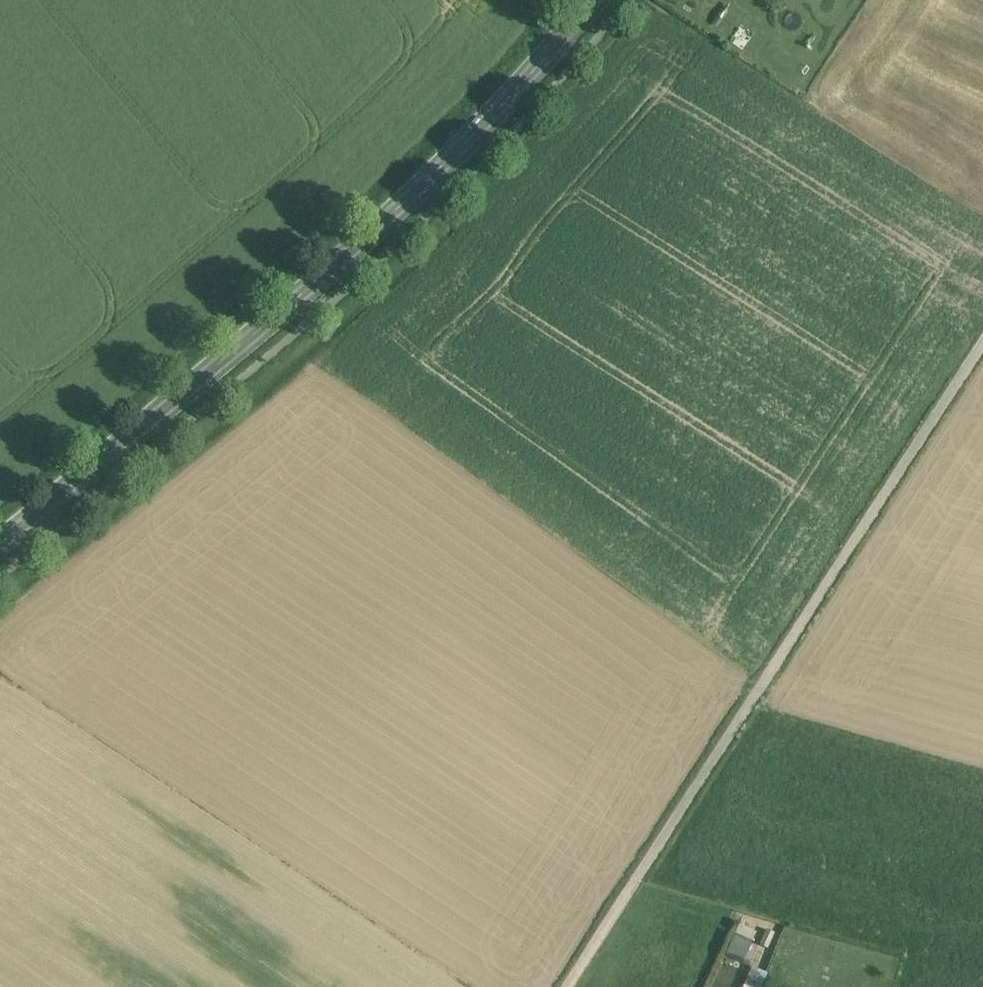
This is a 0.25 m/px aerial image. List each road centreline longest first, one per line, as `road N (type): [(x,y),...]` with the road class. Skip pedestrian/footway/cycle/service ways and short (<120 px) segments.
road 1 (secondary): [(600,0),(466,144),(308,291),(0,541)]
road 2 (residential): [(568,986),(982,342)]

